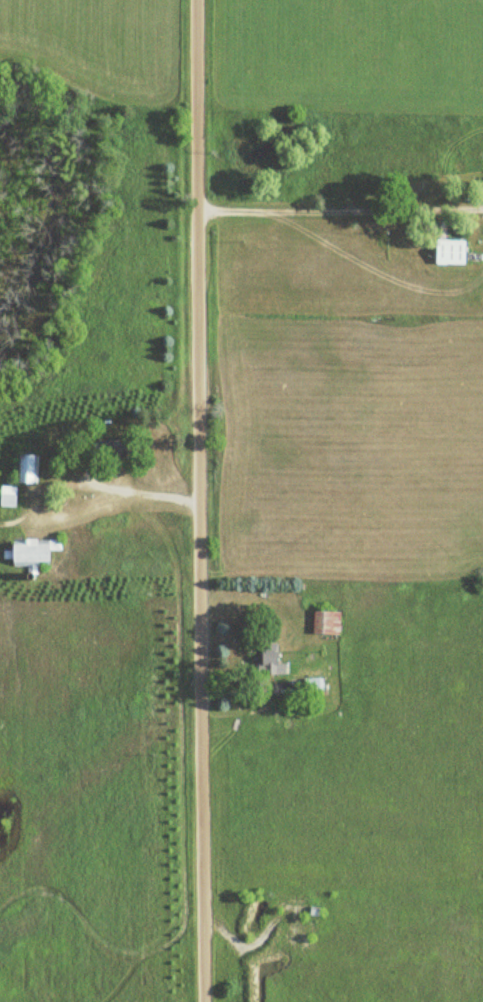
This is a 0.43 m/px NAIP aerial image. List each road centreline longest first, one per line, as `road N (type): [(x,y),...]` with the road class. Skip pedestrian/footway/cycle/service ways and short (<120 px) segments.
road 1 (residential): [(198,0),(205,1001)]

